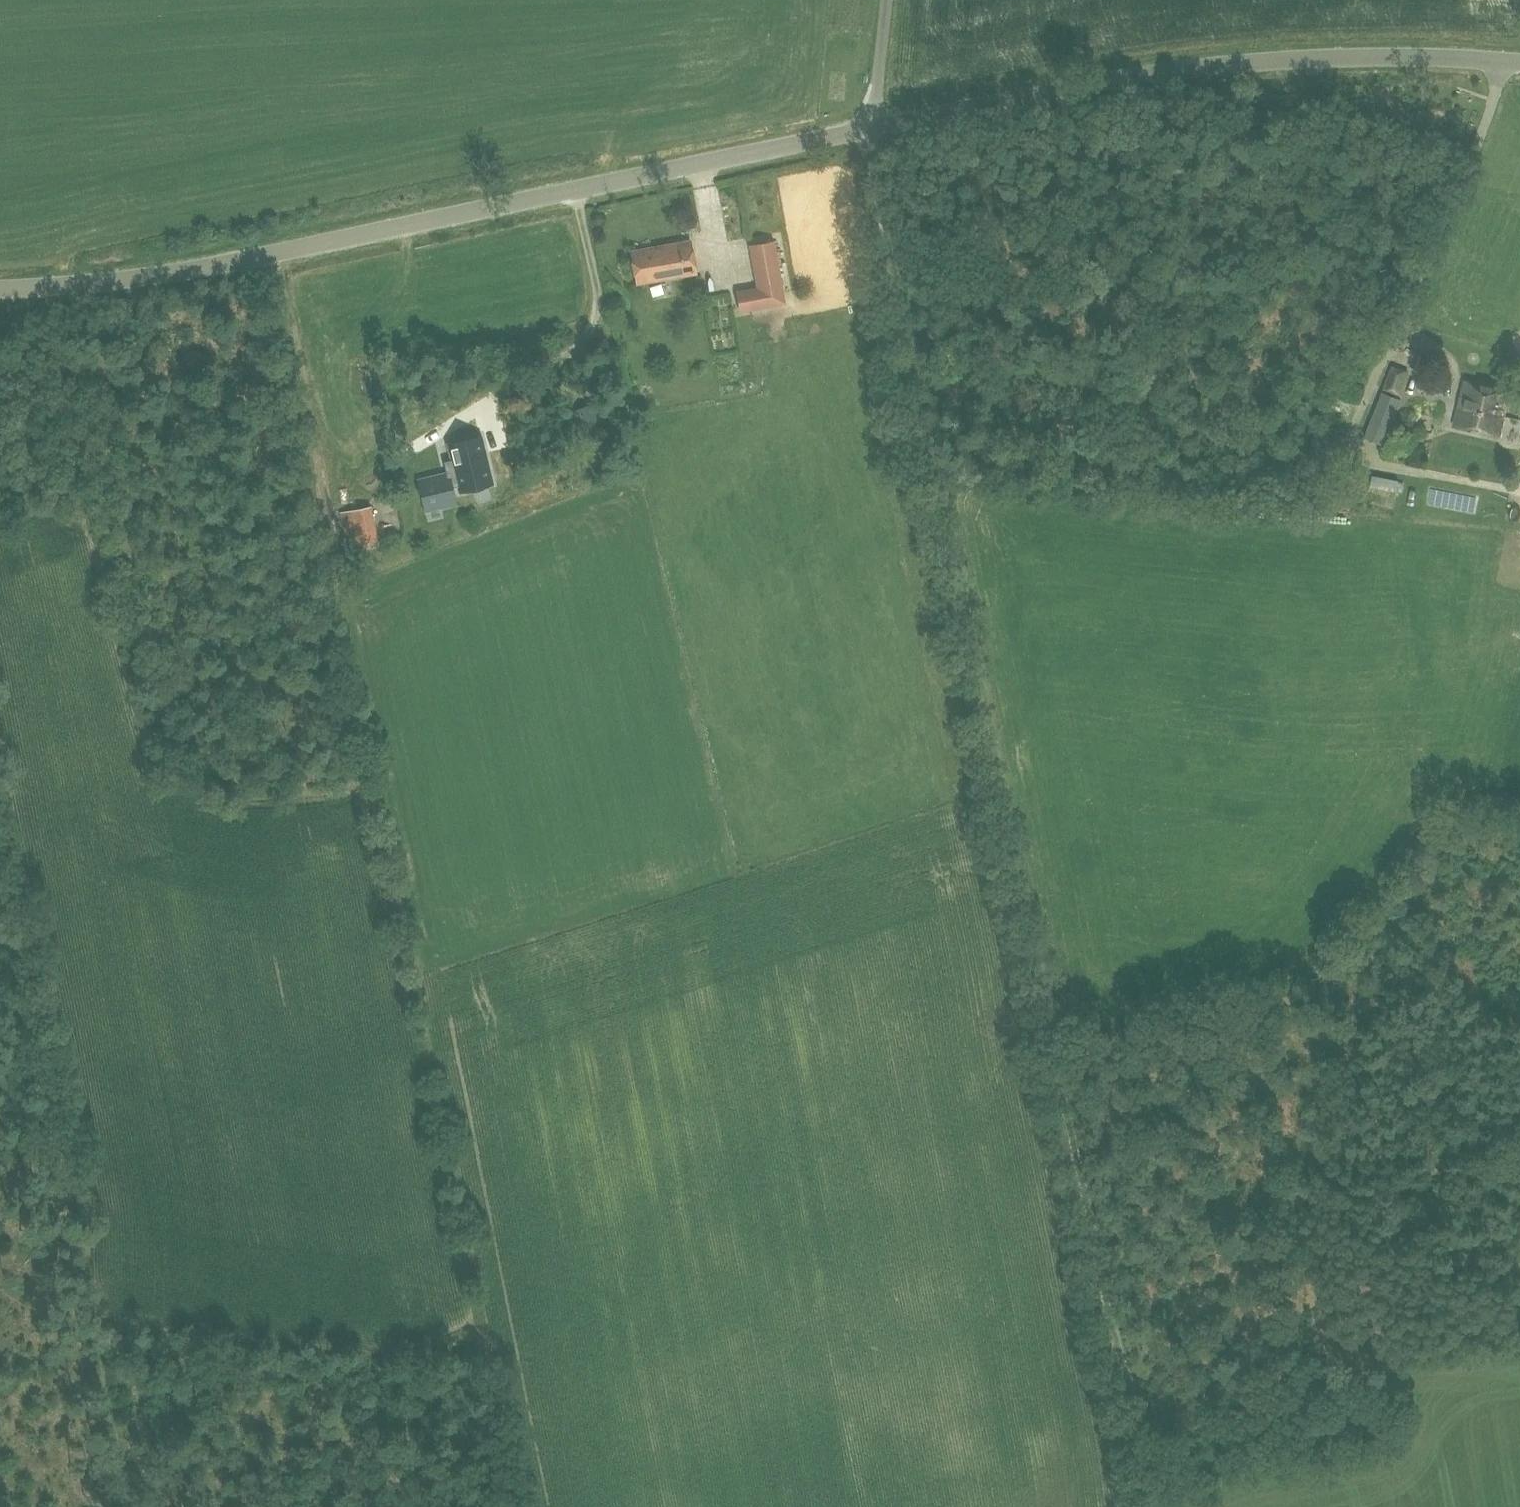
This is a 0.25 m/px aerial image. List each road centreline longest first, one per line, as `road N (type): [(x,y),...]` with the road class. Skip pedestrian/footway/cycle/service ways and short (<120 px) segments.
road 1 (unclassified): [(0,290),(211,268),(873,129),(1173,75),(1371,57),(1510,63)]
road 2 (residential): [(1510,63),(1385,350)]

